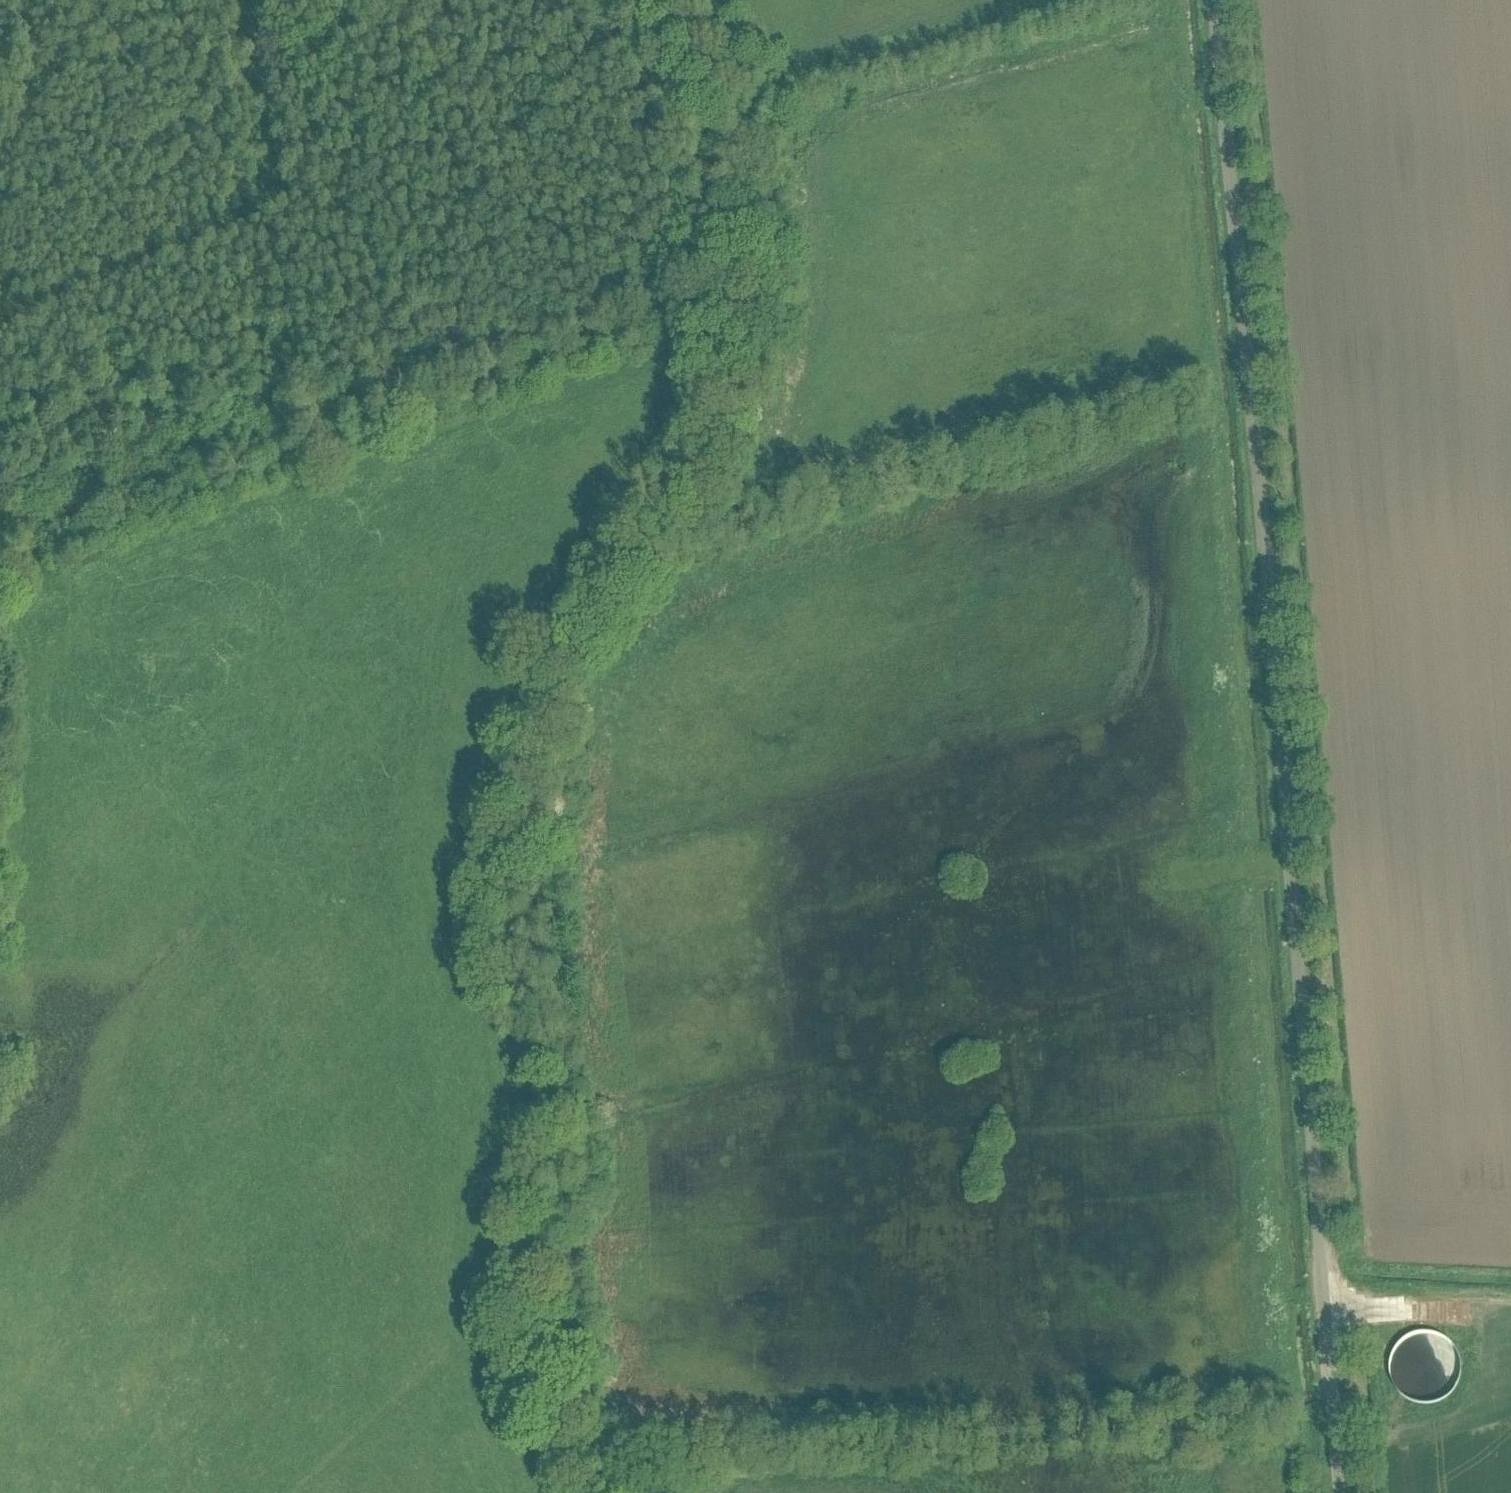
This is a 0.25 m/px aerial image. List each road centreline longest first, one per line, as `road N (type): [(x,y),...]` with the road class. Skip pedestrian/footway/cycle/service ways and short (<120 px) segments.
road 1 (unclassified): [(1340,1492),(1267,557),(1213,0)]
road 2 (track): [(1326,1308),(1510,1329)]

